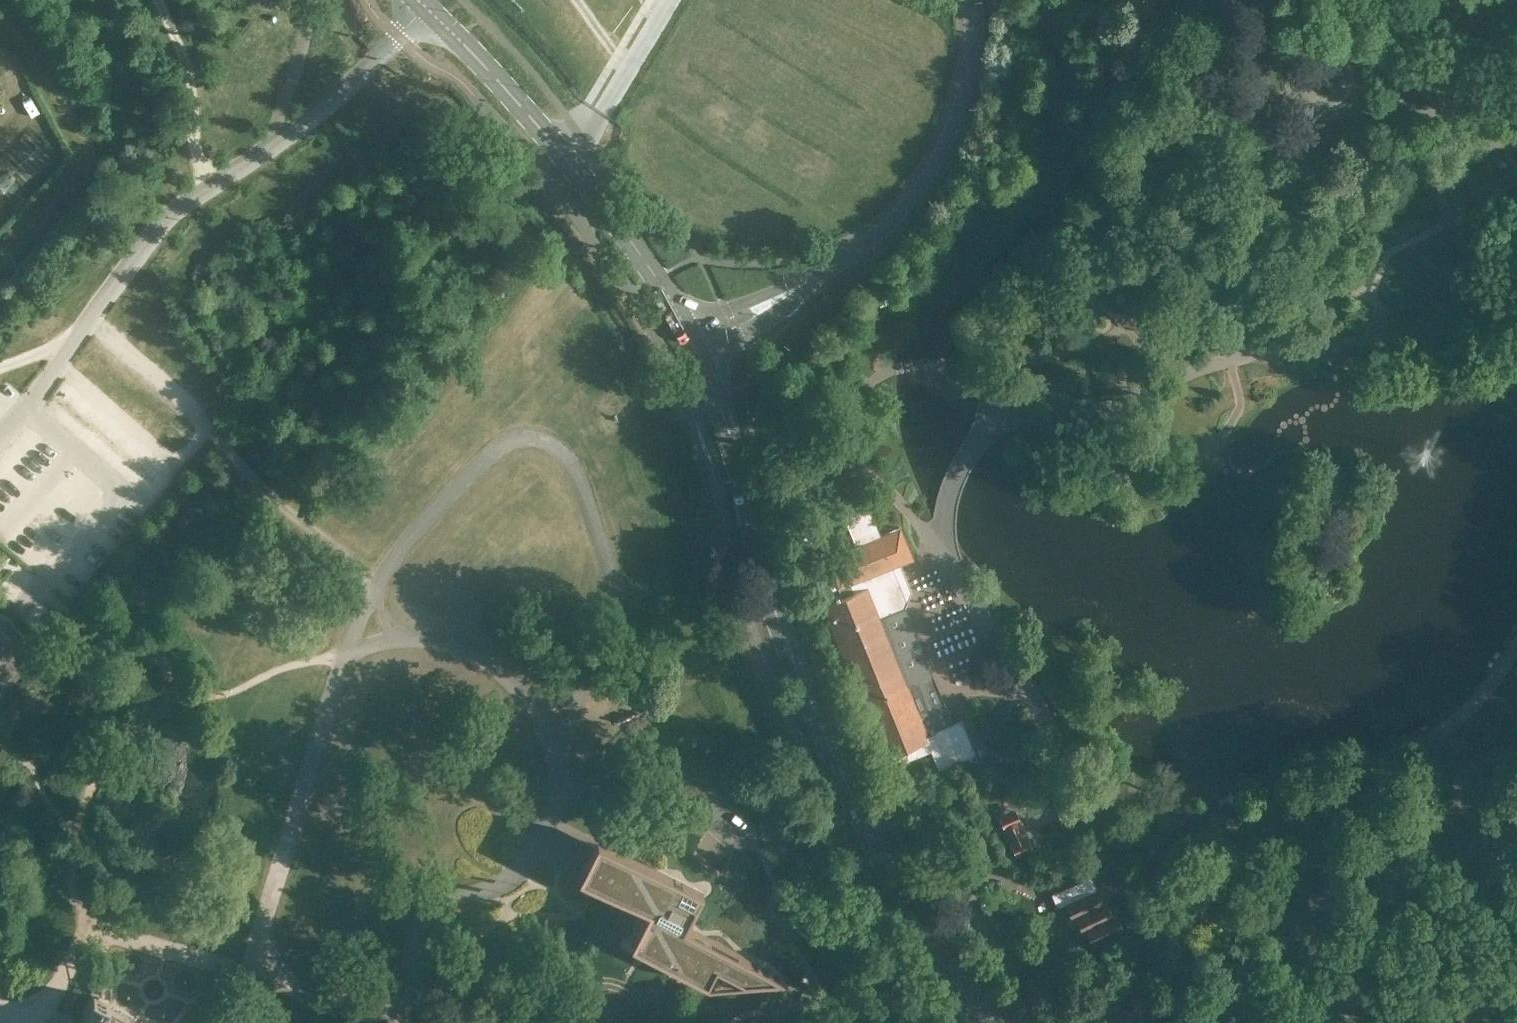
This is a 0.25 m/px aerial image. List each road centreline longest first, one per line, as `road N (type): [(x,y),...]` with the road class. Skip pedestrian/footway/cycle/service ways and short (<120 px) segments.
road 1 (secondary): [(989,1022),(910,918),(857,828),(750,560),(693,339)]
road 2 (tertiary): [(693,339),(799,286),(907,207),(956,116),(968,72),(969,0)]
road 3 (secondary): [(693,339),(611,212),(502,81),(419,0)]

